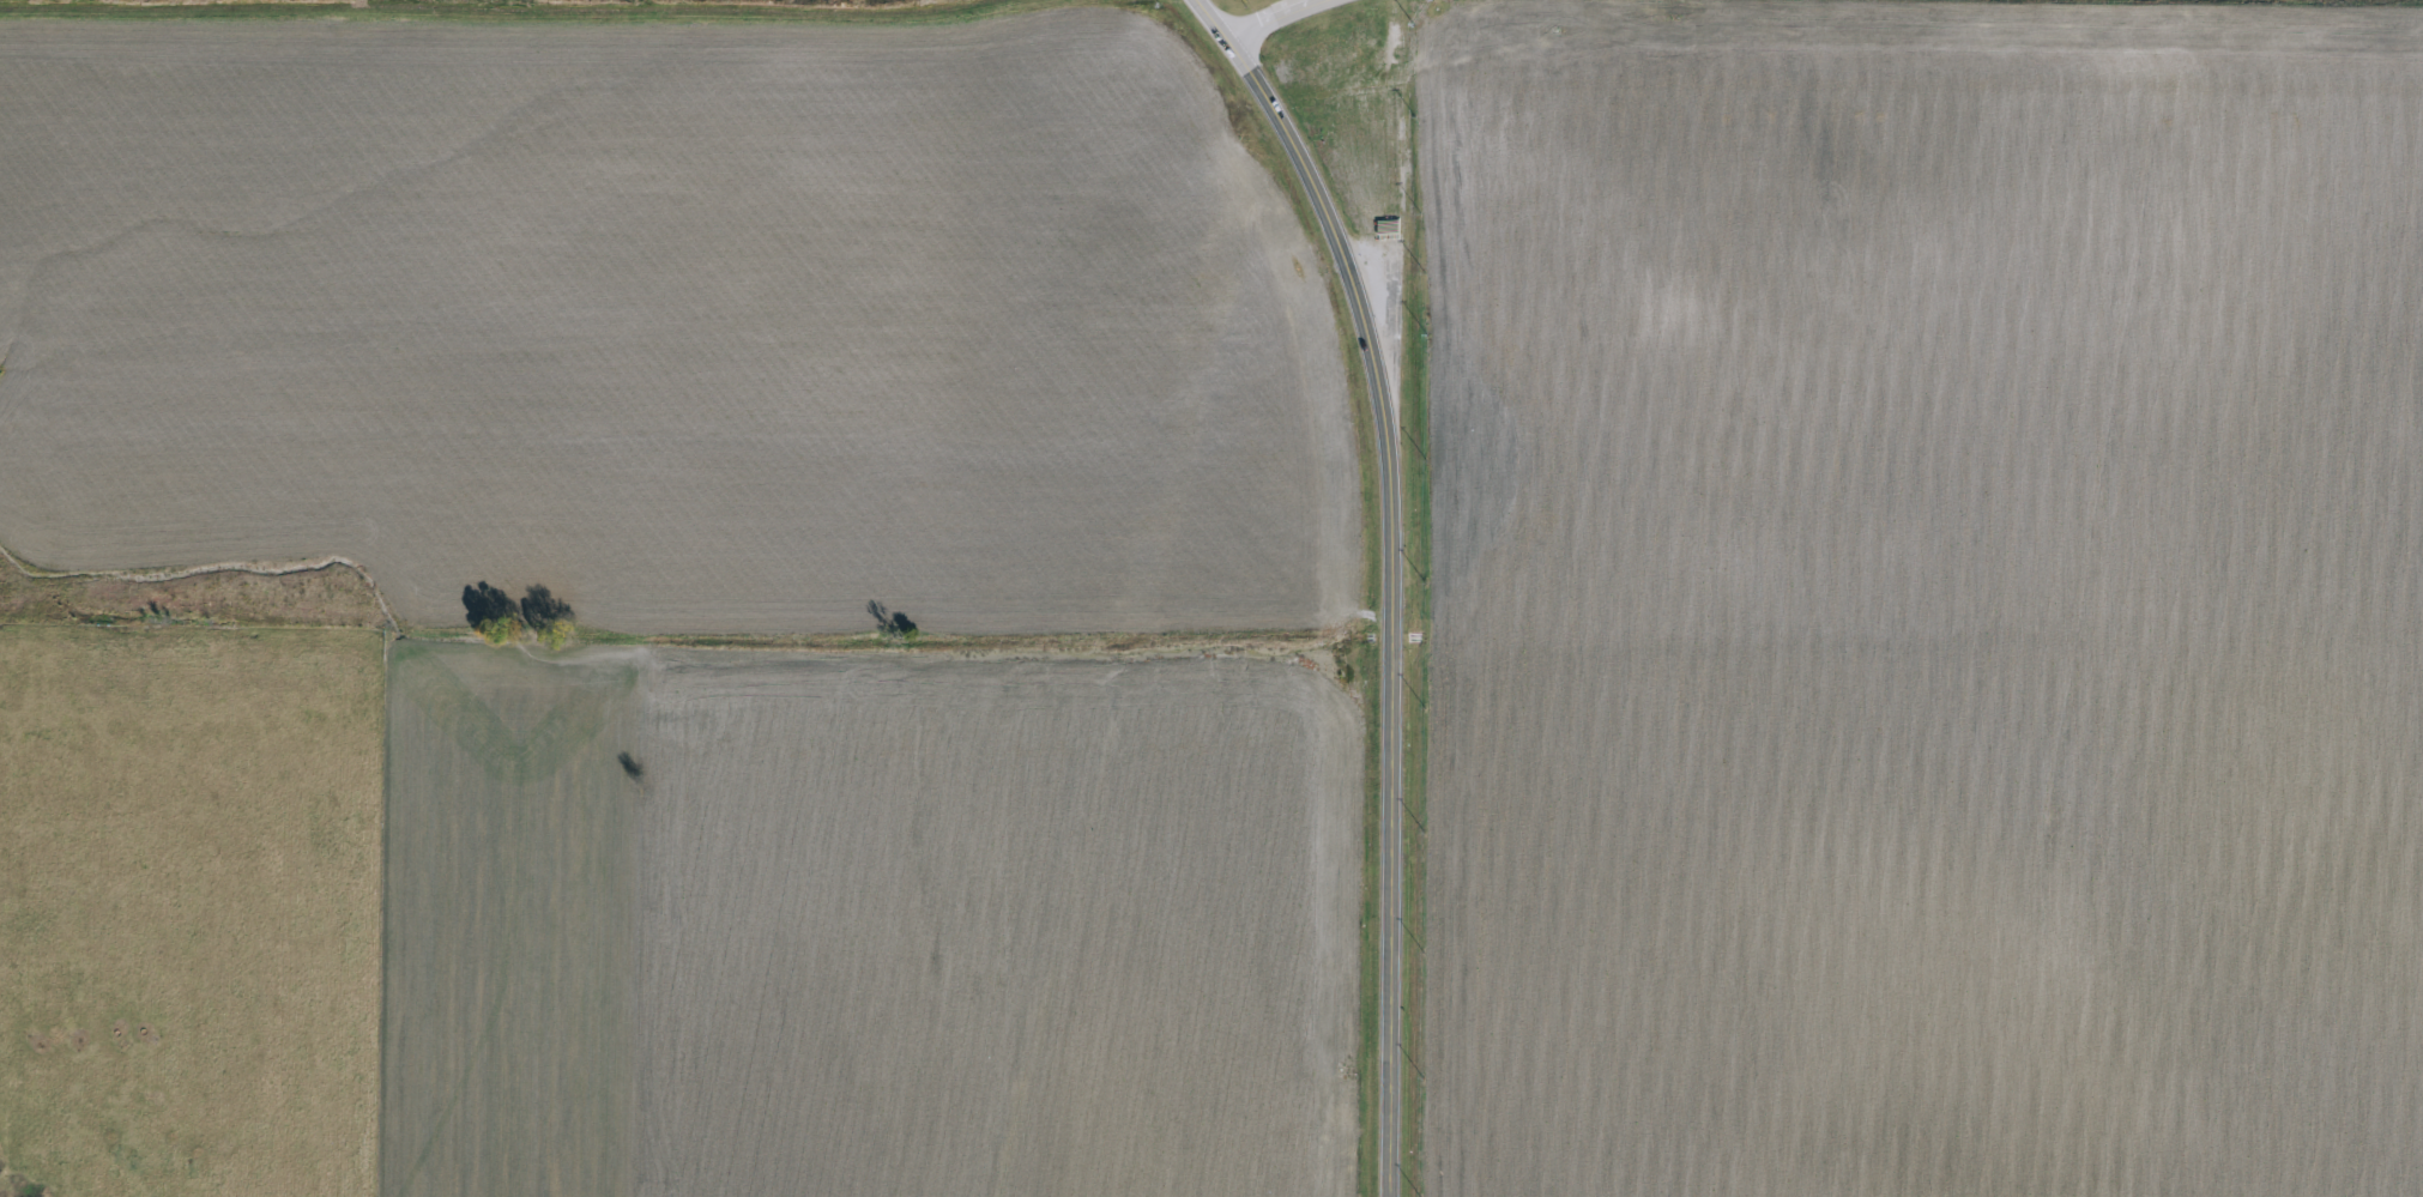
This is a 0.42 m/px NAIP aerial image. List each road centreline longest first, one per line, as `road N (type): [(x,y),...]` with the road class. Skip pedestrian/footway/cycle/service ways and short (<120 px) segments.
road 1 (secondary): [(1389,1196),(1390,518),(1379,395),(1343,265),(1305,170),(1258,86),(1195,0)]

